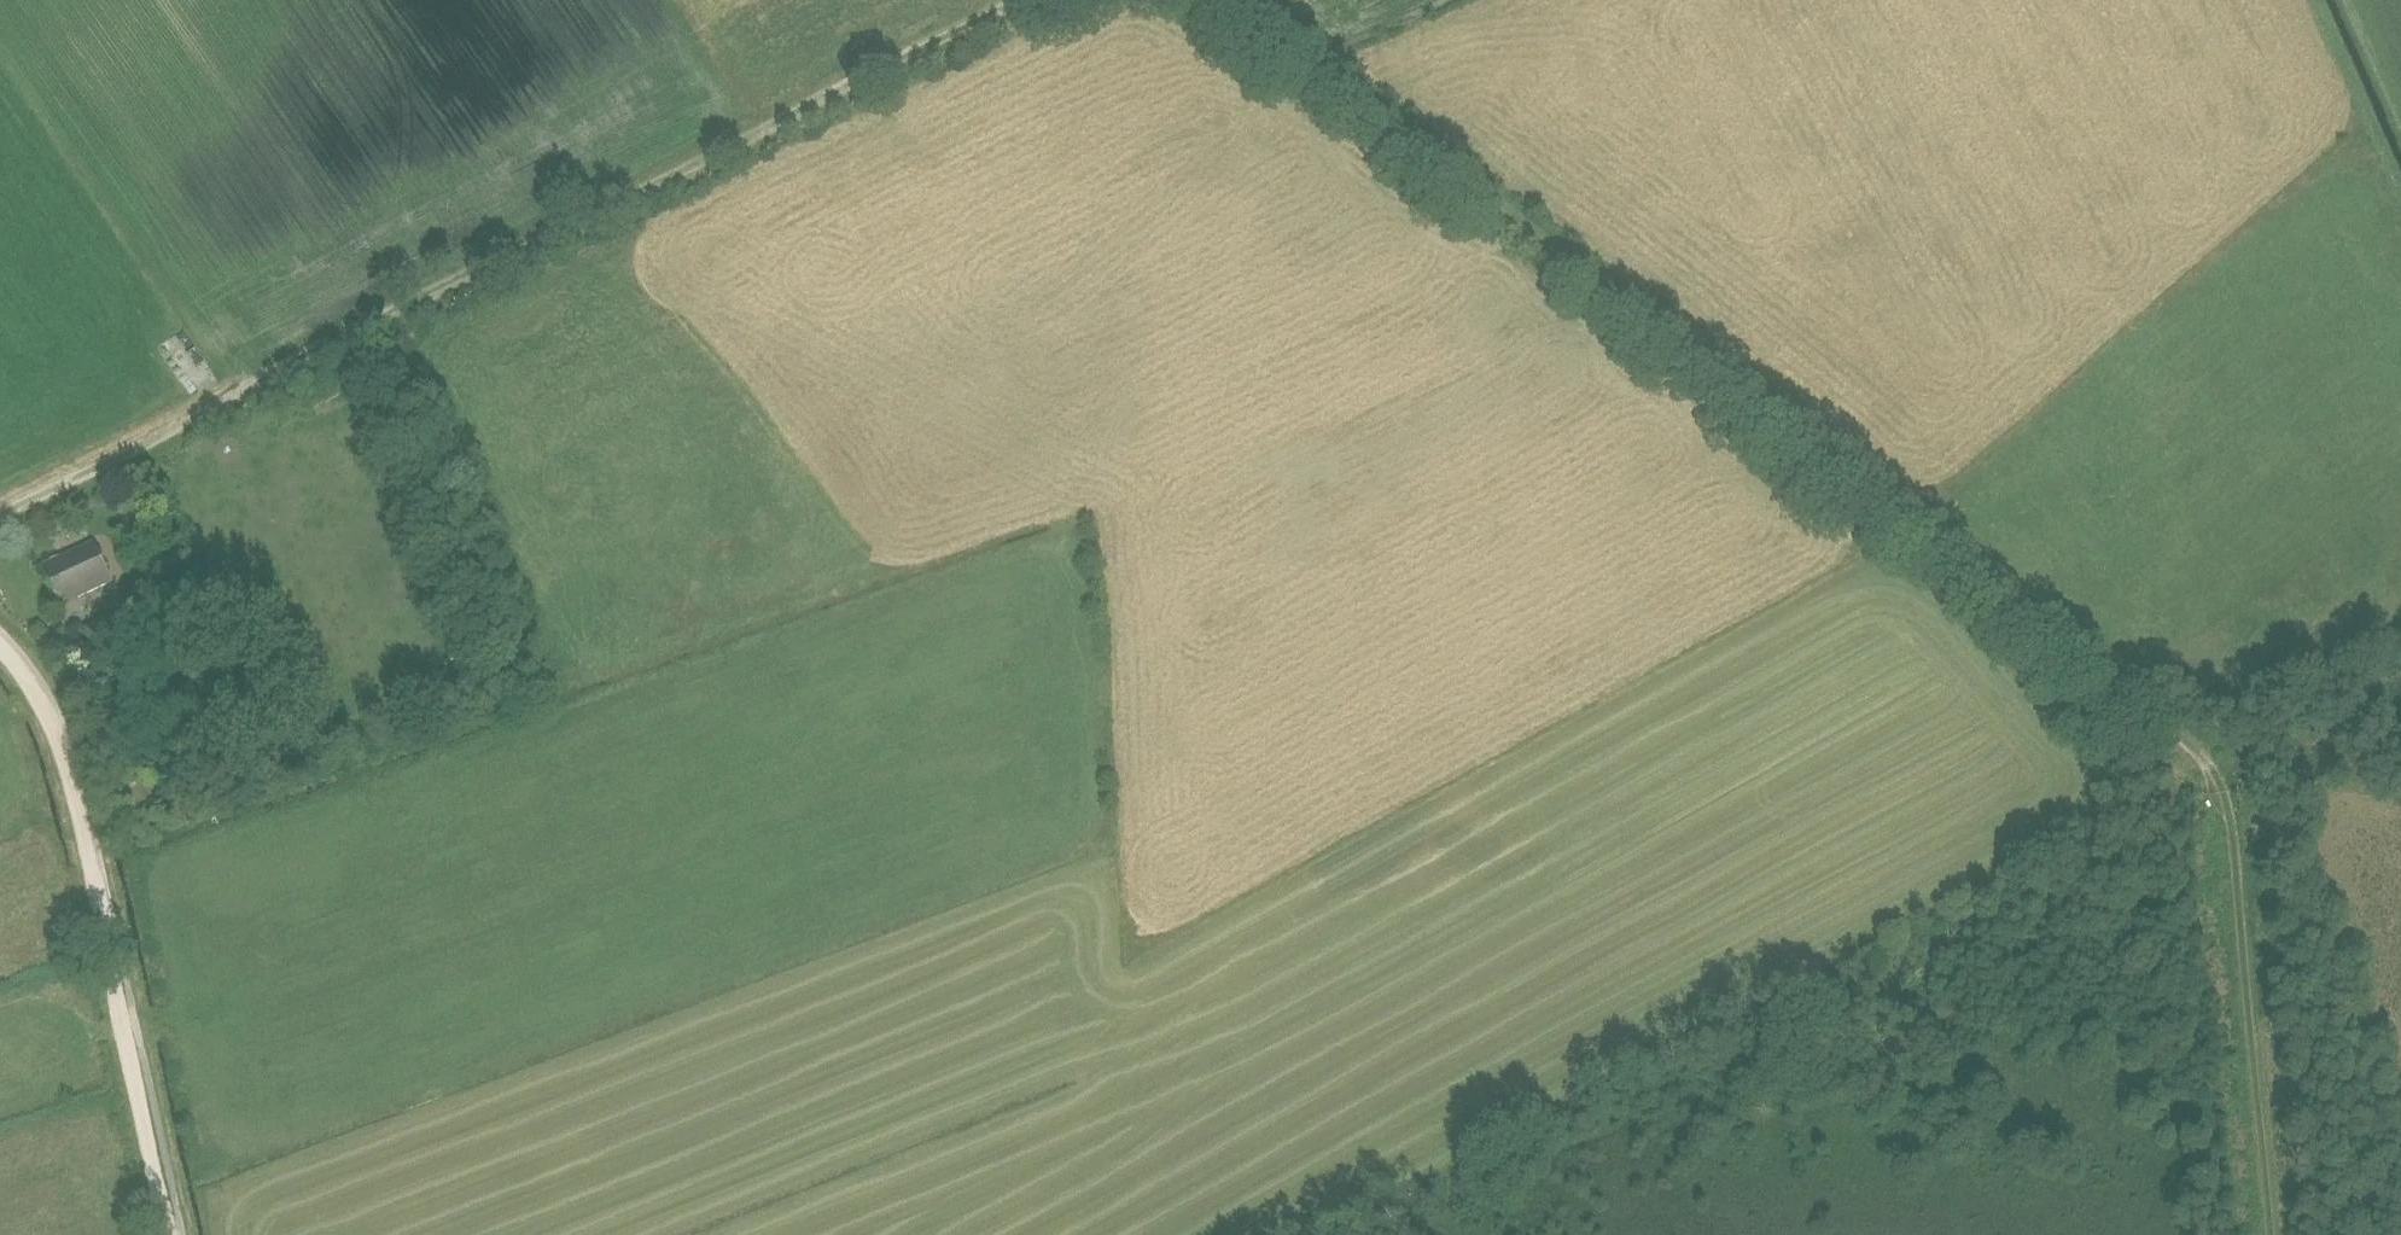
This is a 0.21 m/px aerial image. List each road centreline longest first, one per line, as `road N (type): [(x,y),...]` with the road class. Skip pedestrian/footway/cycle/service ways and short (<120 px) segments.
road 1 (track): [(2213,772),(2174,732),(1212,0)]
road 2 (track): [(1019,0),(0,514)]
road 3 (track): [(0,648),(37,697),(63,759),(172,1234)]

